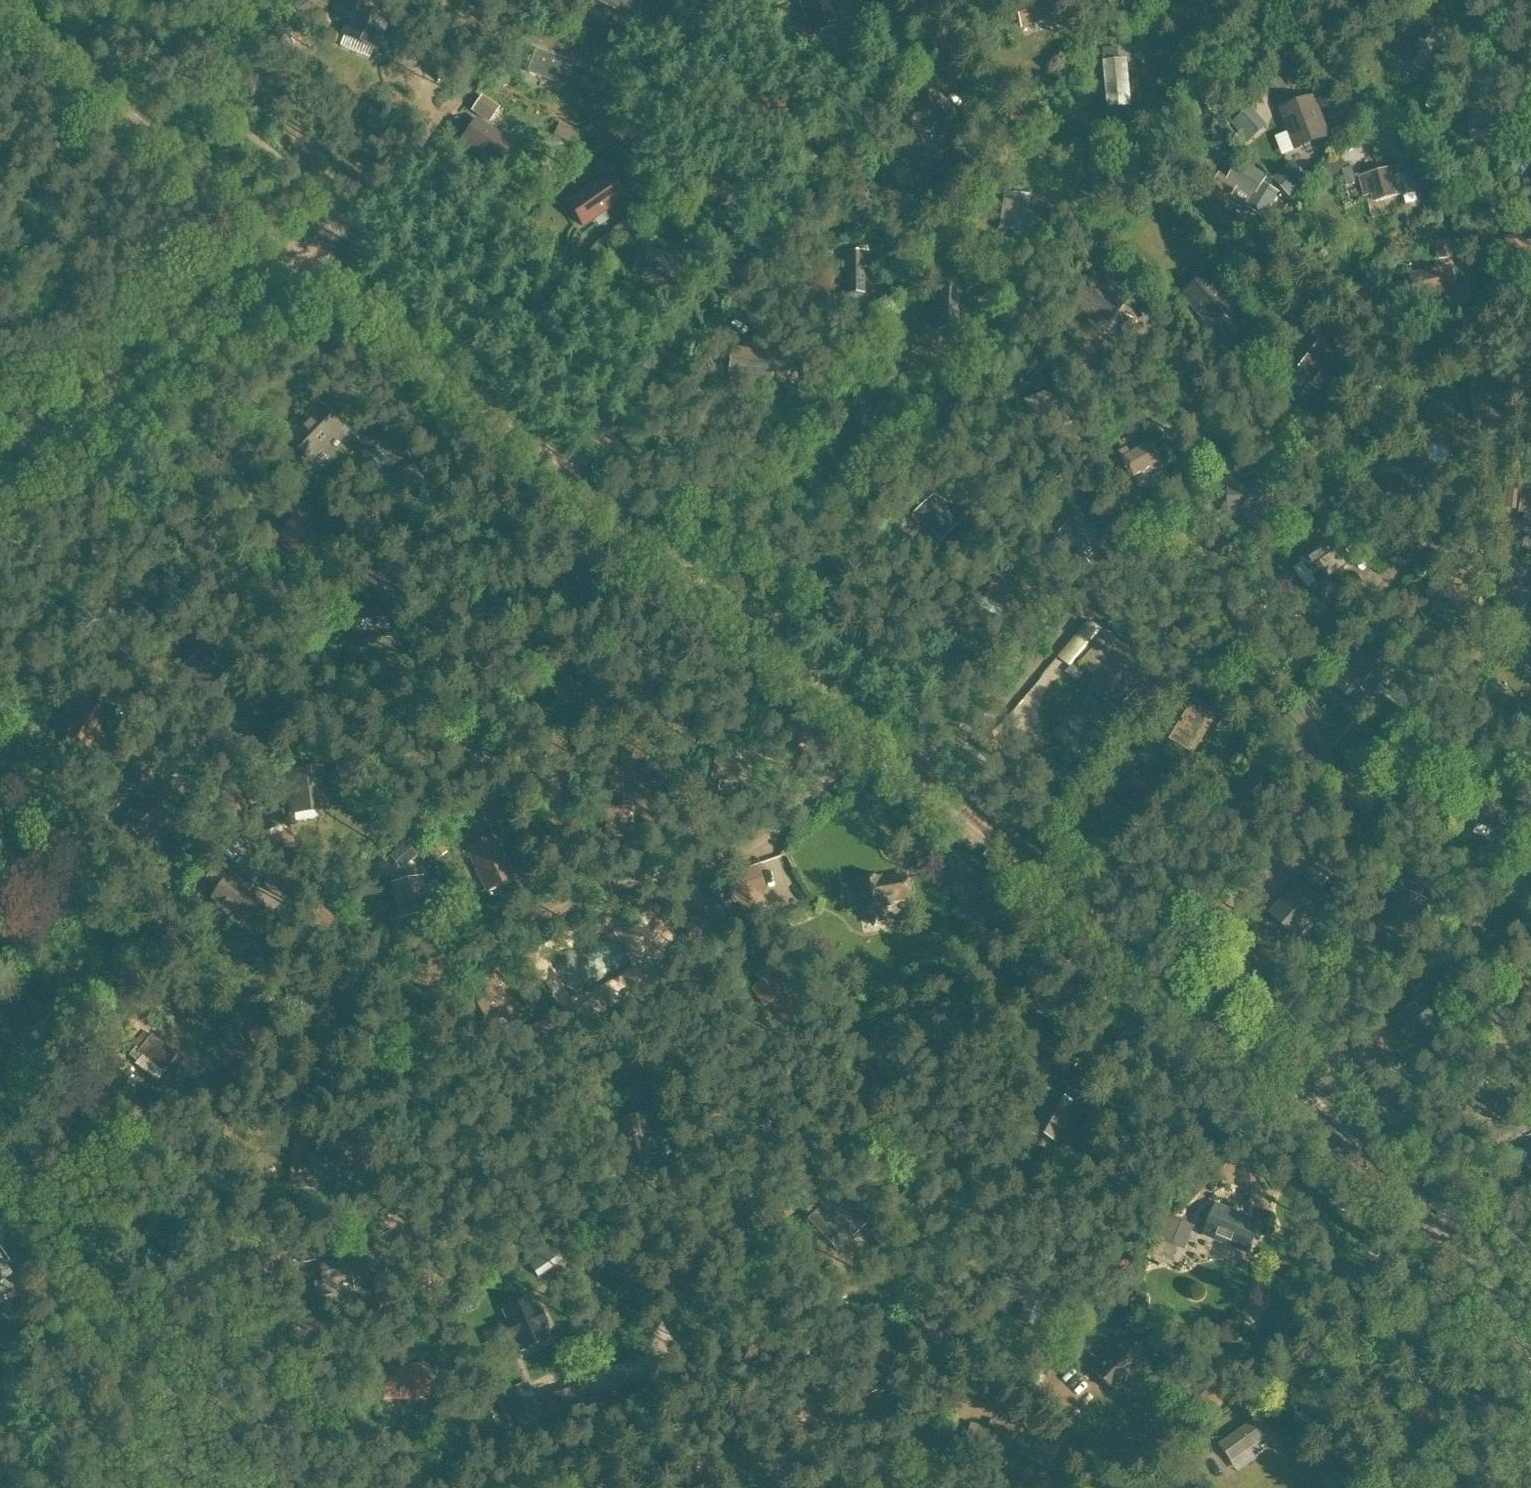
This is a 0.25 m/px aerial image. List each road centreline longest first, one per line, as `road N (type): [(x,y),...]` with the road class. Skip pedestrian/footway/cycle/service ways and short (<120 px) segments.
road 1 (track): [(1530,1360),(1484,1284),(1422,1216),(1038,861),(877,722),(563,476),(304,254)]
road 2 (track): [(877,722),(778,834),(553,923),(411,992),(386,983),(307,898),(184,741),(0,541)]
road 3 (track): [(518,1487),(694,1367),(702,1355),(694,1271),(699,1249),(812,1166),(855,1120),(875,1055),(1062,886)]
road 4 (track): [(759,636),(1276,0)]
road 5 (track): [(1038,861),(1046,795),(1023,723),(1030,684),(1081,623),(1138,606),(1166,583),(1183,496),(1207,456),(1252,436),(1346,433),(1407,379)]
road 6 (track): [(1084,908),(1530,428)]
road 7 (track): [(945,0),(563,476)]
road 8 (track): [(1170,987),(1381,769),(1530,585)]
road 9 (track): [(304,254),(7,0)]
road 10 (track): [(0,453),(304,254)]
road 11 (track): [(1285,1093),(1530,841)]
road 12 (track): [(304,254),(356,224),(536,0)]
road 13 (track): [(863,1098),(933,1323),(981,1377),(1013,1389)]
road 14 (track): [(1298,0),(1298,17),(1458,208),(1491,210)]
road 15 (track): [(1341,1143),(1530,953)]
road 16 (track): [(992,509),(937,604),(931,647),(956,681),(1022,711)]
road 17 (track): [(694,1271),(639,1260),(586,1230),(478,1130)]
road 18 (track): [(718,0),(700,21),(671,89),(639,128)]
road 19 (track): [(667,350),(594,291),(570,247)]
road 20 (track): [(1422,1216),(1530,1125)]

